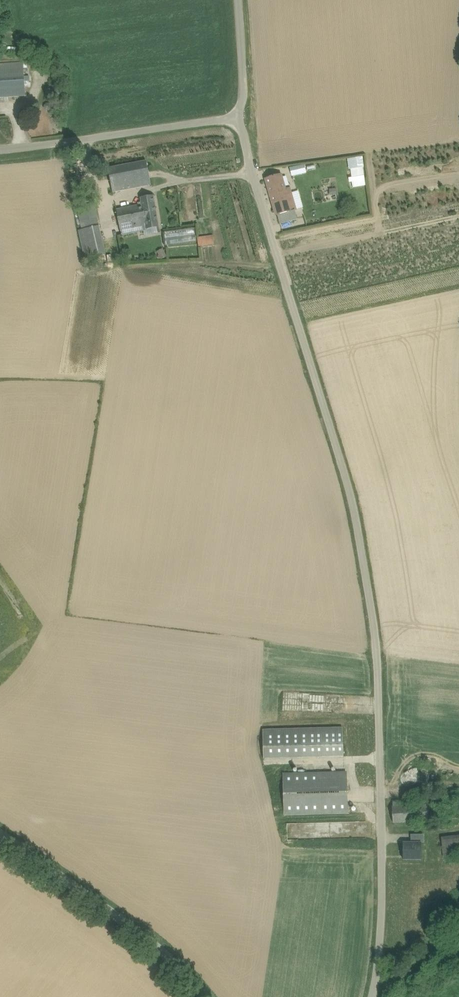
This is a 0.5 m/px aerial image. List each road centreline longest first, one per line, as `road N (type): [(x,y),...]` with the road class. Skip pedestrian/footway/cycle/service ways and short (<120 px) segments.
road 1 (unclassified): [(372,996),(381,879),(372,610),(350,495),(234,120)]
road 2 (unclassified): [(205,996),(162,952),(0,834)]
road 3 (unclassified): [(234,120),(26,147)]
road 4 (unclassified): [(234,120),(244,85),(238,0)]

